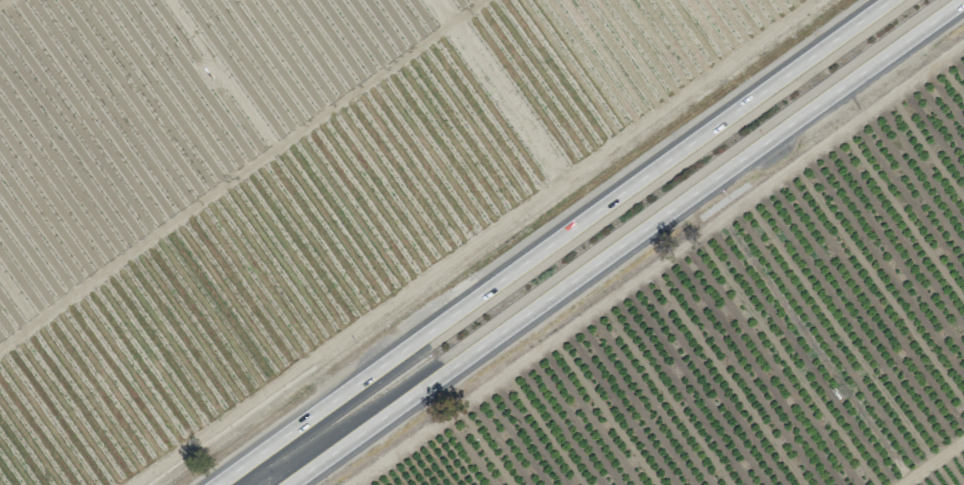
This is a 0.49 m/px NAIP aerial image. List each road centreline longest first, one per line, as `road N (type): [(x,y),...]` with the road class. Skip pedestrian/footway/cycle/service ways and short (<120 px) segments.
road 1 (motorway): [(894,0),(215,484)]
road 2 (motorway): [(288,484),(963,1)]

